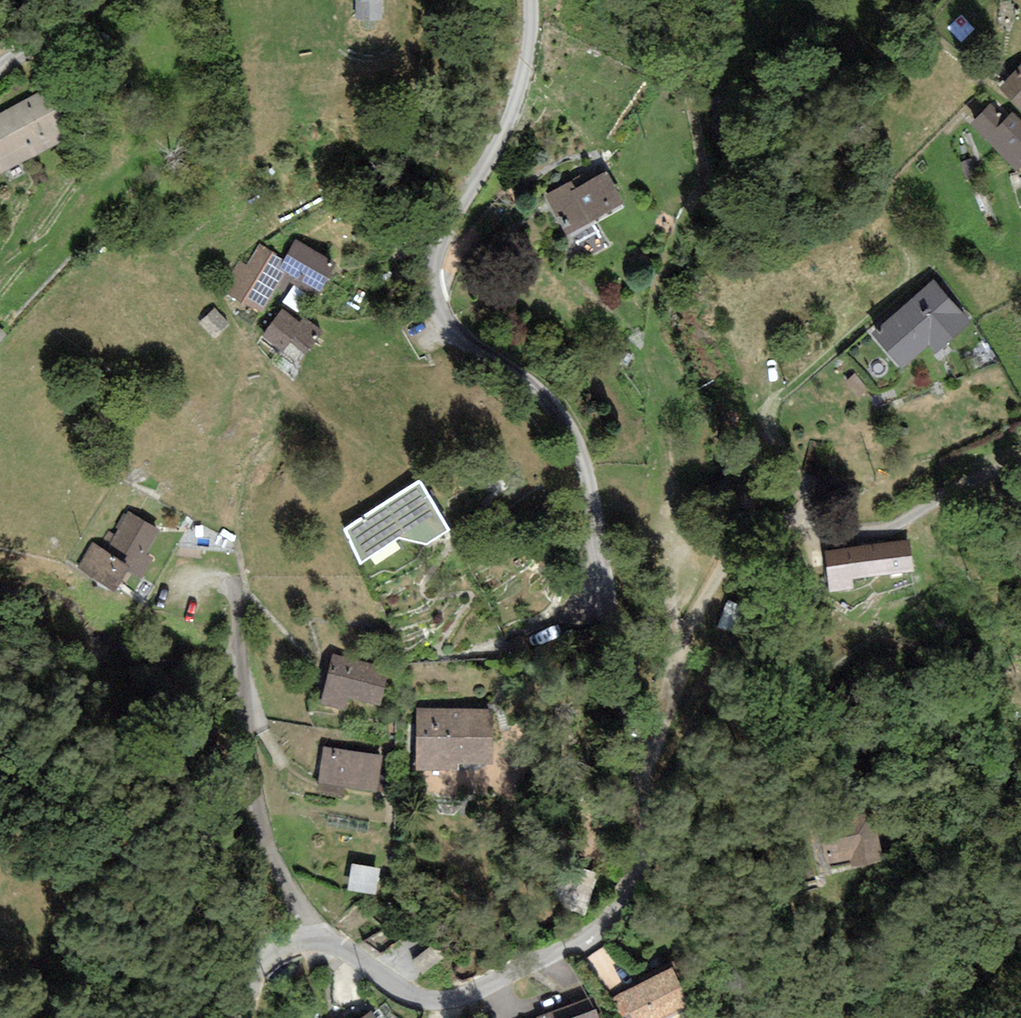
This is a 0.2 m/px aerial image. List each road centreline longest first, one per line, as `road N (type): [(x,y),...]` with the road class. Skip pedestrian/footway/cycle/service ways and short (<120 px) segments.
road 1 (unclassified): [(242,1017),(260,968),(298,944),(345,951),(423,999),(468,995),(601,922),(637,862),(639,768),(584,465),(550,404),(446,324),(433,287),(439,246),(511,115),(530,48),(530,0)]
road 2 (track): [(1020,119),(951,54),(919,0)]
road 3 (unclassified): [(108,0),(0,68)]

